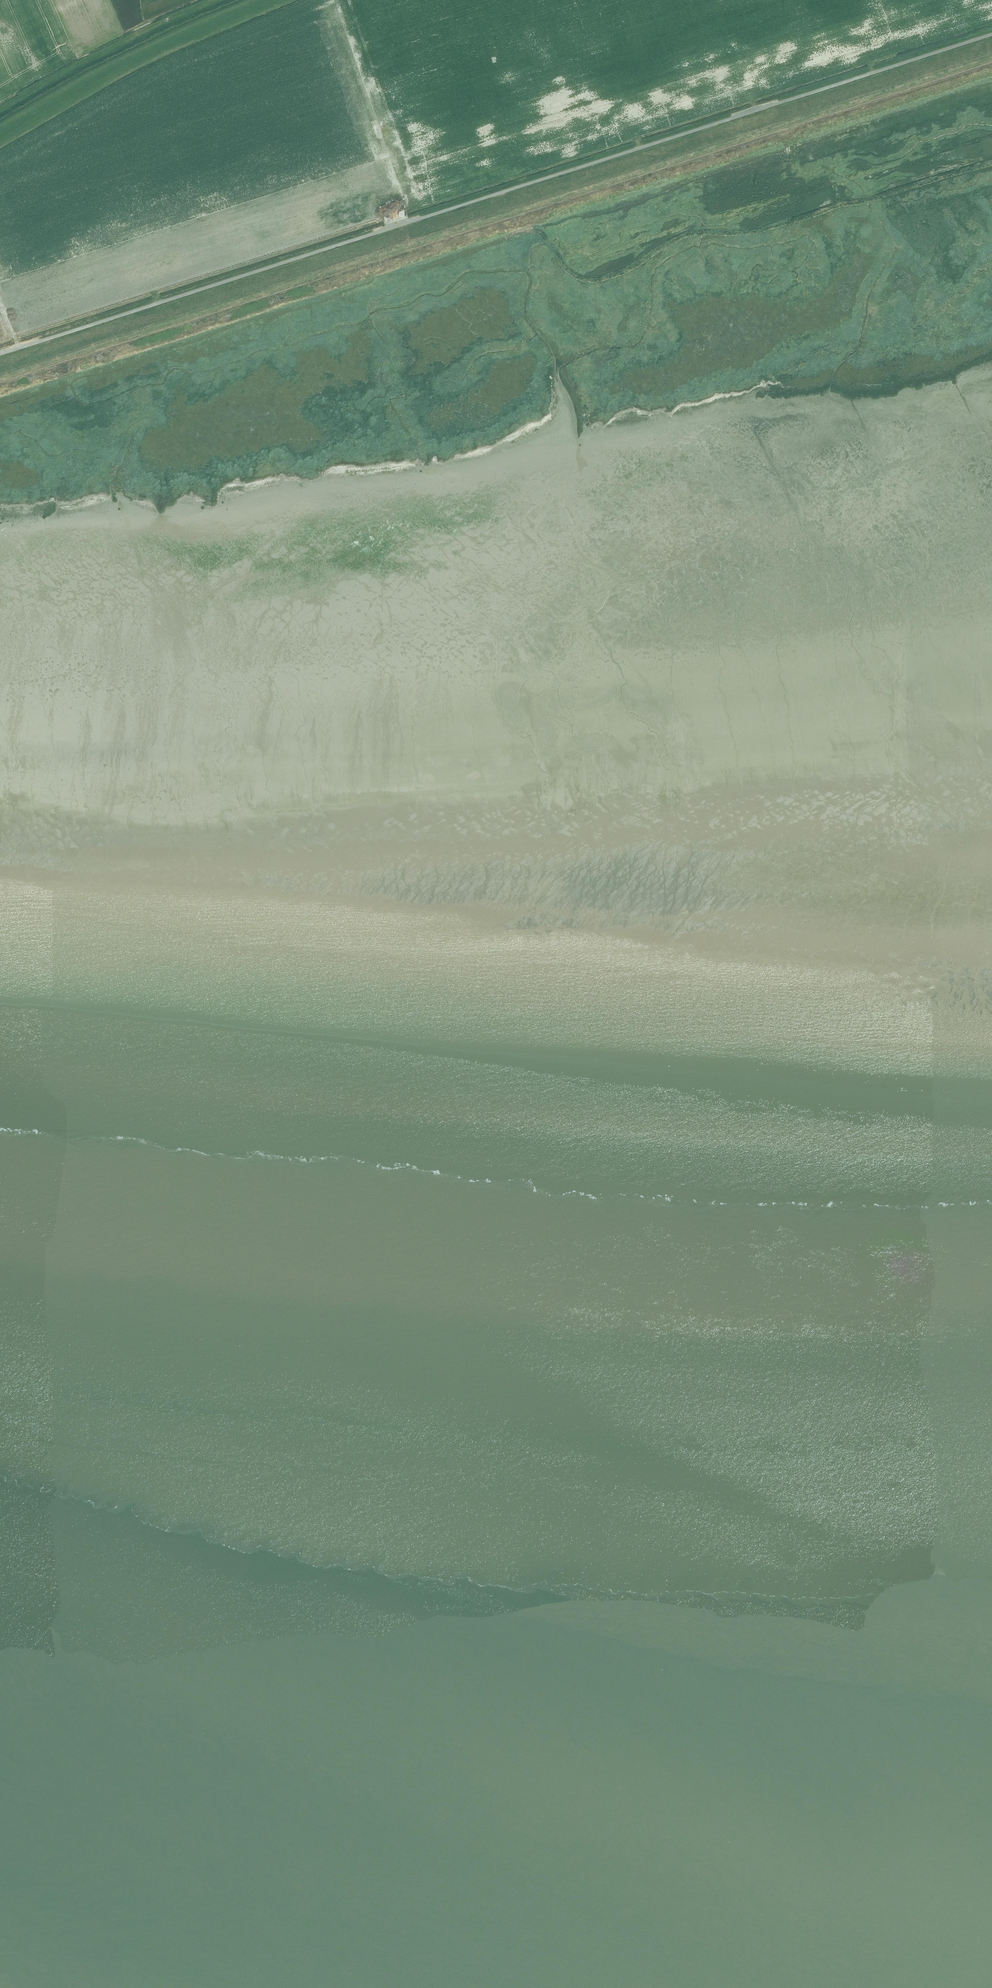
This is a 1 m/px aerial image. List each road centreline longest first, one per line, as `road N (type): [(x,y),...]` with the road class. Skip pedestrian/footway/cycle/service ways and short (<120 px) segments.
road 1 (track): [(991,62),(0,384)]
road 2 (unclassified): [(0,354),(991,34)]

